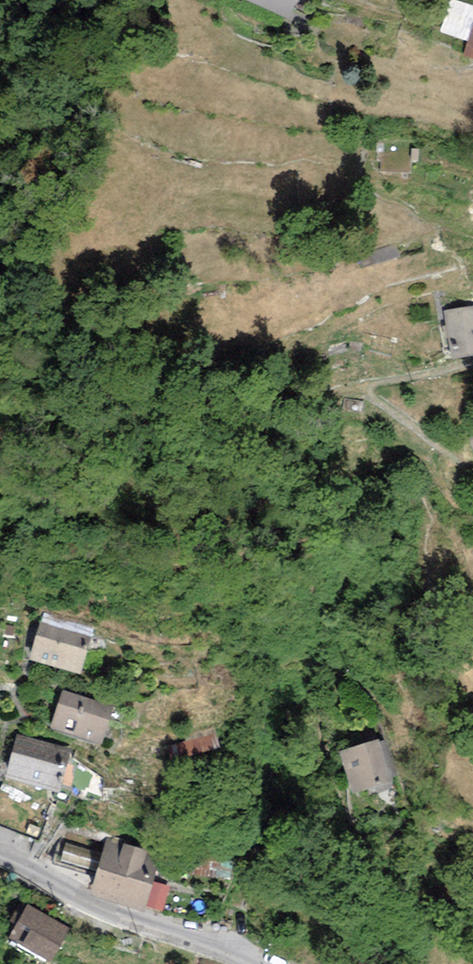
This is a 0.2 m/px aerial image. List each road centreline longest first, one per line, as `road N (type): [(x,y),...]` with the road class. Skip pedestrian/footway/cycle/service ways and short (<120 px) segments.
road 1 (tertiary): [(0,857),(91,907),(251,963)]

